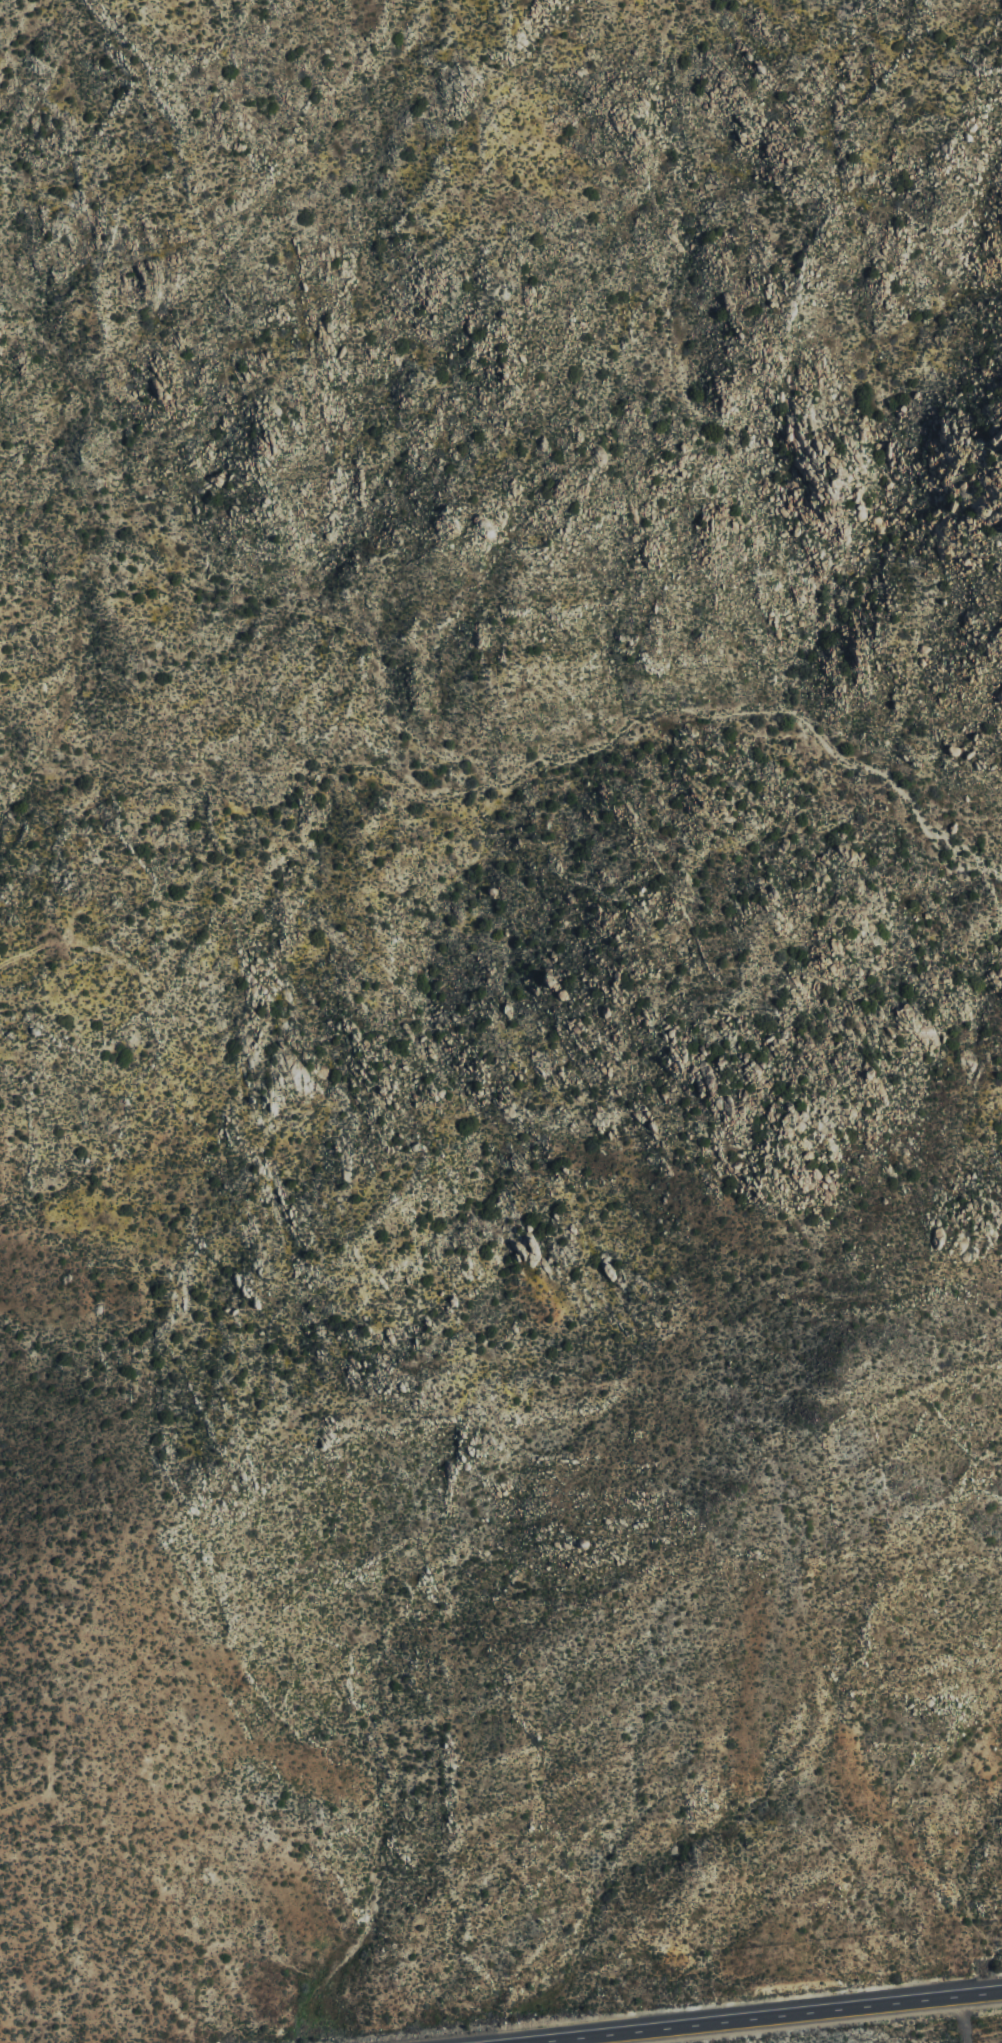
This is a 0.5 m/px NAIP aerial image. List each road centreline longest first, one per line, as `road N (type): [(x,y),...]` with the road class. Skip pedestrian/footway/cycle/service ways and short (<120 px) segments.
road 1 (motorway): [(1001,1989),(510,2042)]

